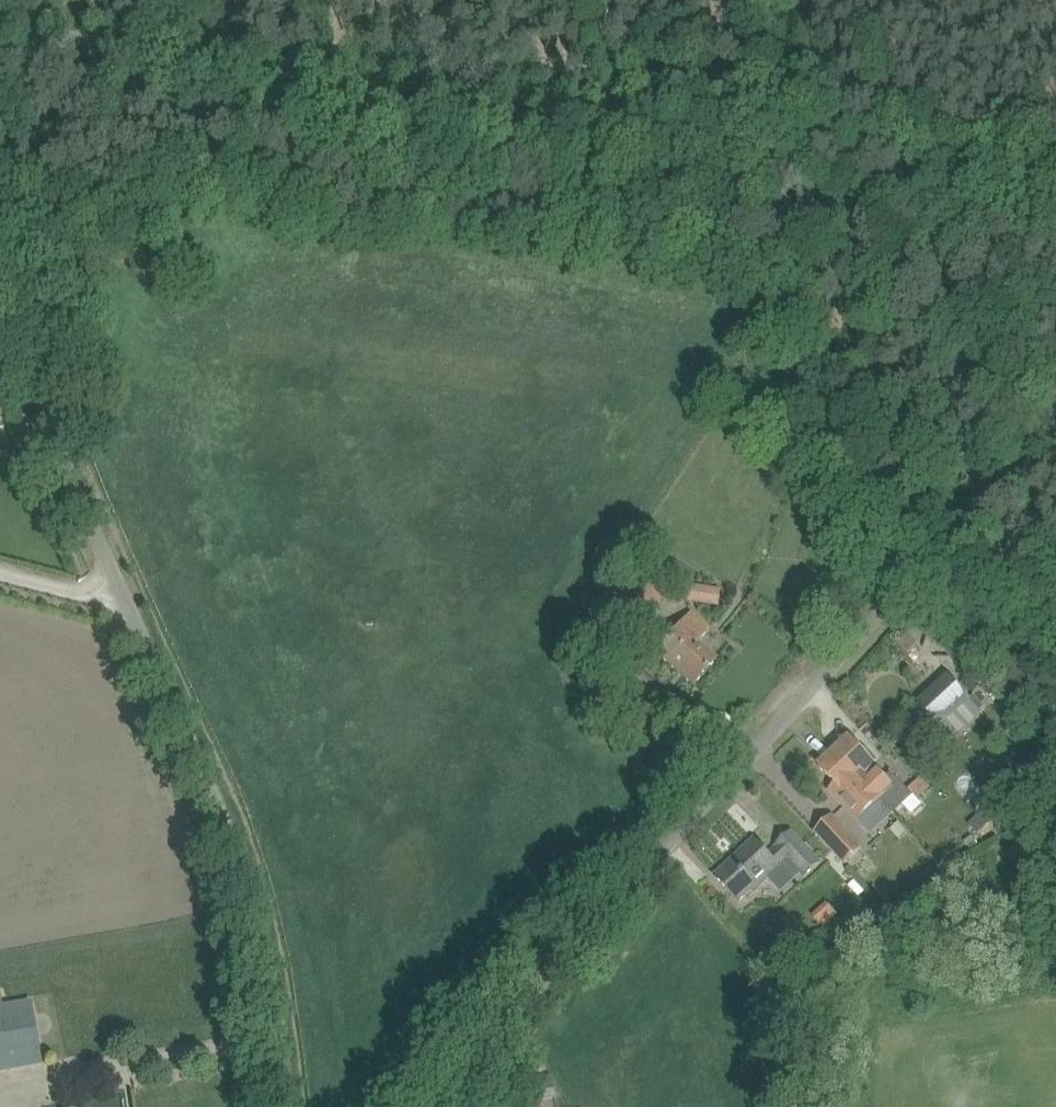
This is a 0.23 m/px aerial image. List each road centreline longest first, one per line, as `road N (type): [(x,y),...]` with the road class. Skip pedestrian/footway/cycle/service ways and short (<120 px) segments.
road 1 (unclassified): [(1055,170),(504,122),(0,38)]
road 2 (unclassified): [(431,1106),(1055,418)]
road 3 (unclassified): [(285,1106),(252,910),(215,804),(56,450),(0,237)]

